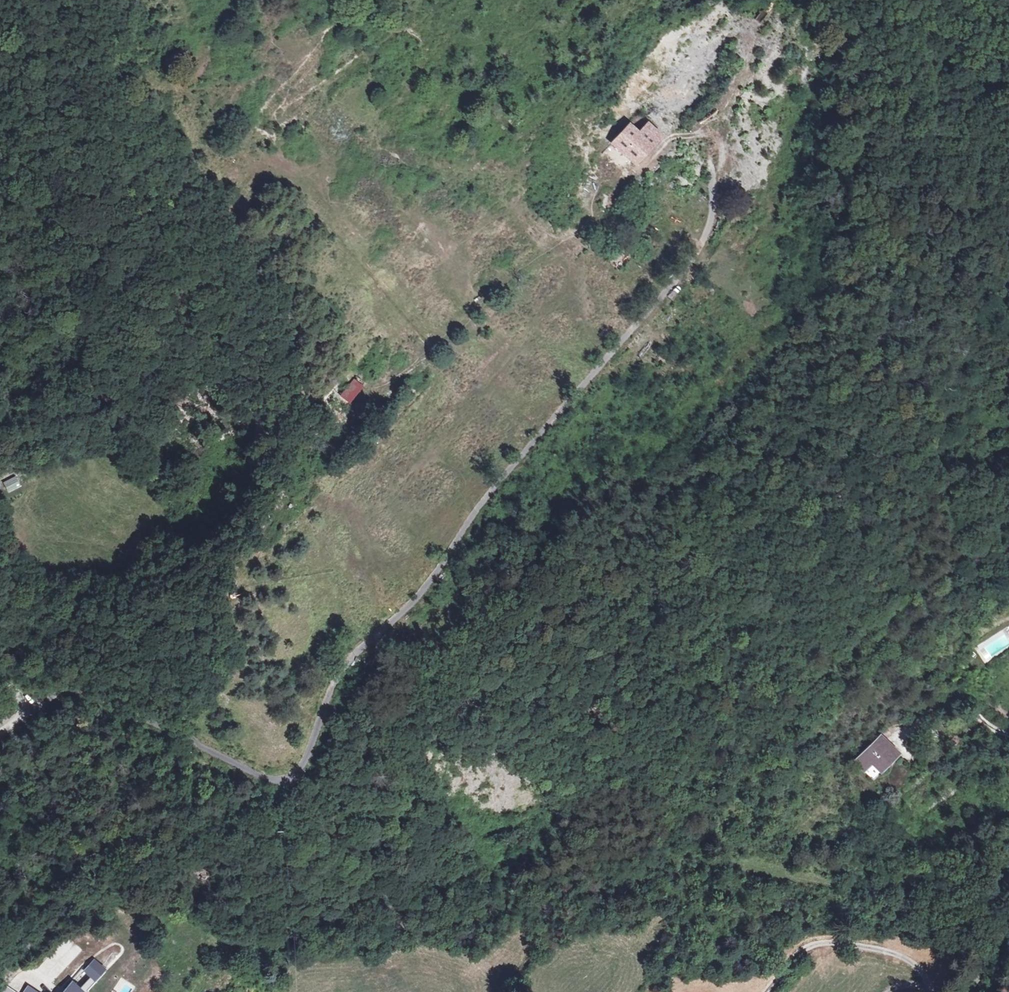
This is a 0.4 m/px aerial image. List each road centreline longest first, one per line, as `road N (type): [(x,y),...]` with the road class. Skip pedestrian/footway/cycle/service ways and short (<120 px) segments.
road 1 (residential): [(767,991),(814,945),(839,943),(909,959),(928,991)]

